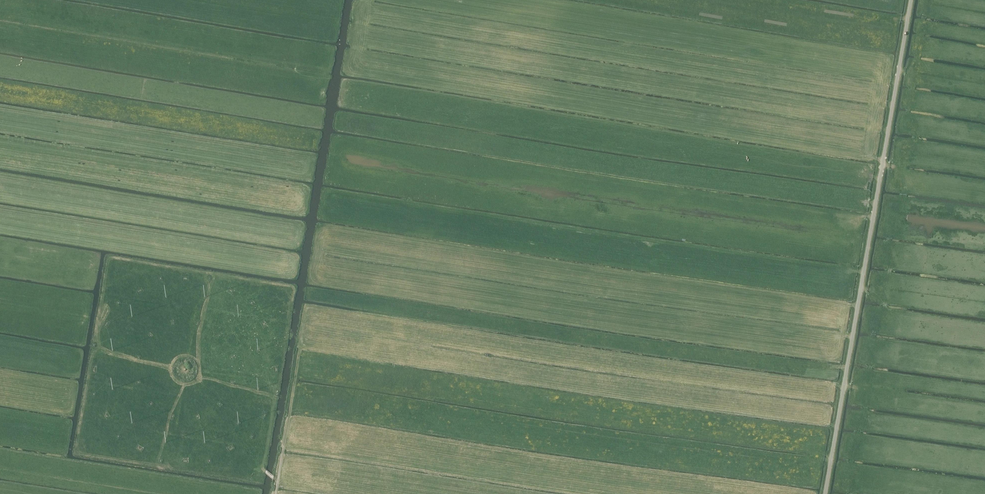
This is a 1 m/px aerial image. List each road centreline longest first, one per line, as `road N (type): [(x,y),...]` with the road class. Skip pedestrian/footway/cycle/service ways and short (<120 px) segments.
road 1 (unclassified): [(825,493),(911,0)]
road 2 (track): [(861,289),(886,293),(847,493)]

